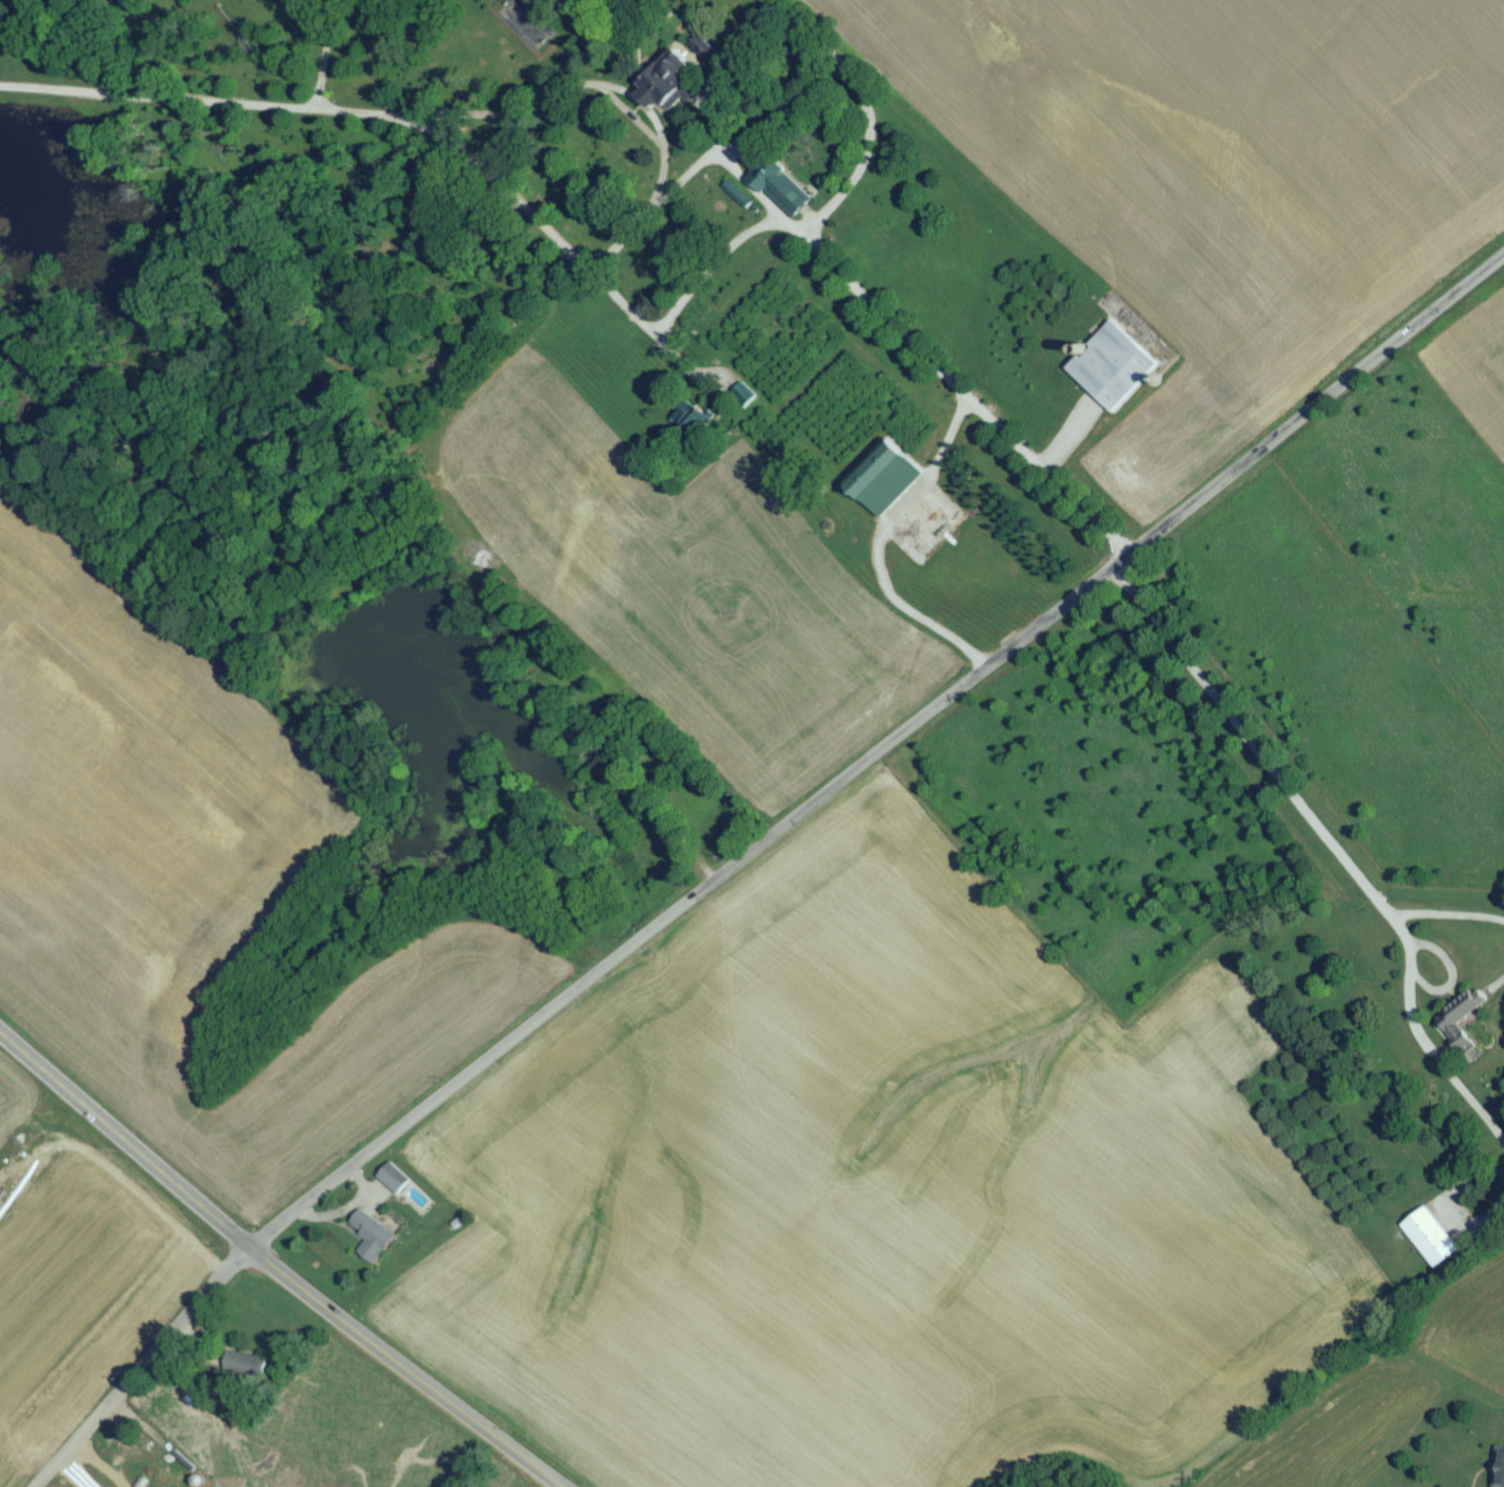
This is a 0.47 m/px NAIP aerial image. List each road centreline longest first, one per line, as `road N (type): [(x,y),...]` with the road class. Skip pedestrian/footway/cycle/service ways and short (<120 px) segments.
road 1 (residential): [(246,1256),(1123,561),(1064,481),(765,192),(706,161),(602,257),(562,242),(416,121),(0,91)]
road 2 (secondary): [(554,1486),(246,1256),(0,1042)]
road 3 (residential): [(1123,561),(1503,258)]
road 4 (residential): [(29,1486),(246,1256)]

